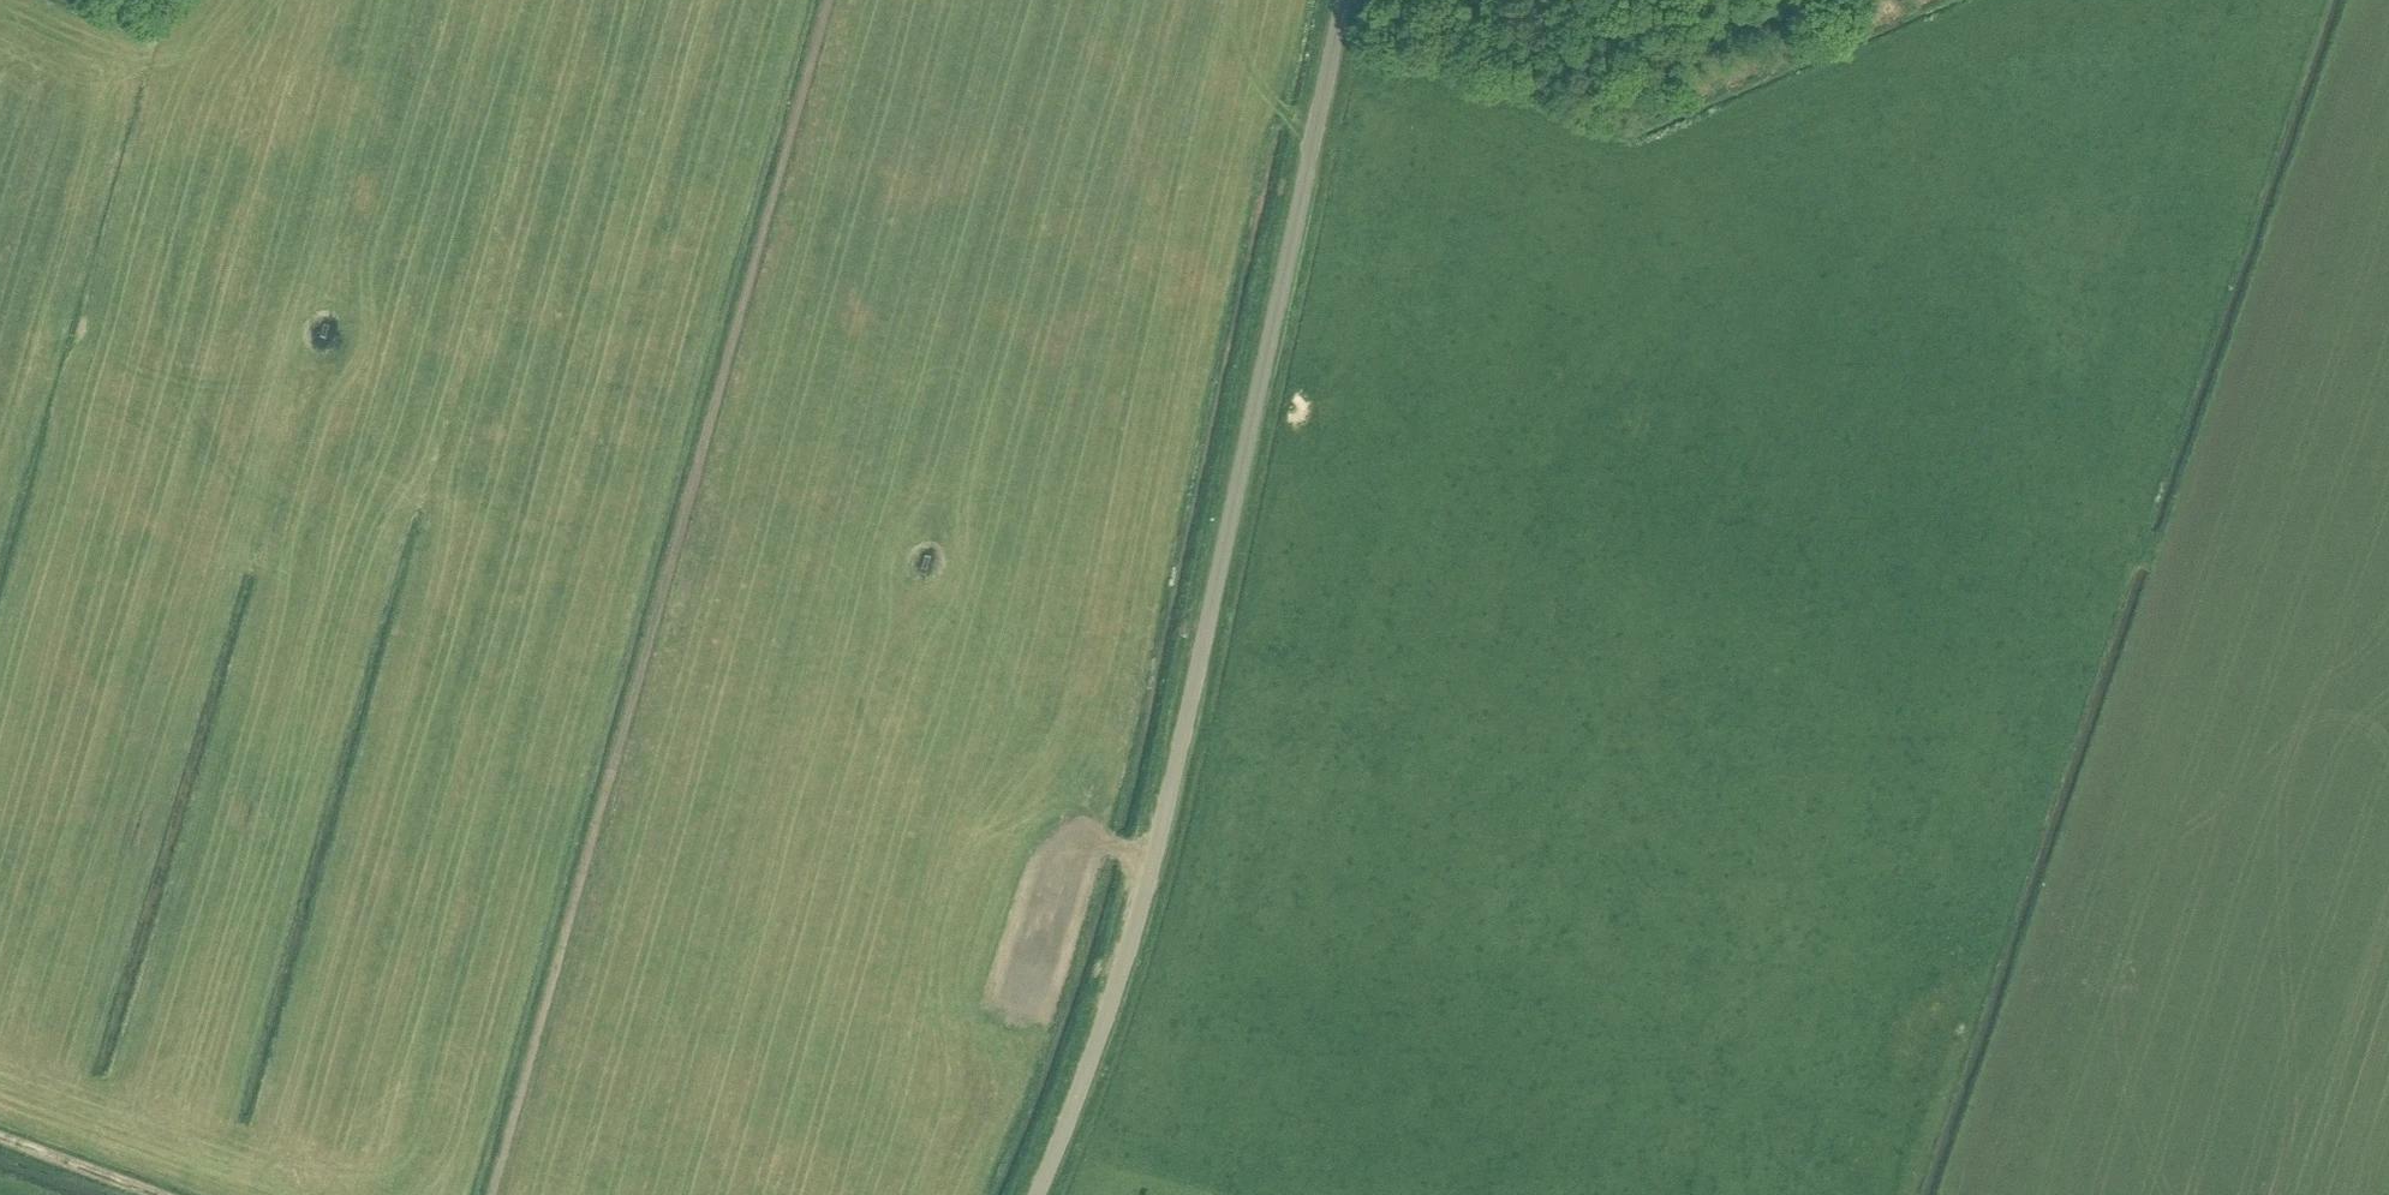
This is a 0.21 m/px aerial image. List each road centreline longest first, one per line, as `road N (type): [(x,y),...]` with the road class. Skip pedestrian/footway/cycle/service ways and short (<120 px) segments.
road 1 (unclassified): [(1033,1194),(1130,935),(1345,0)]

